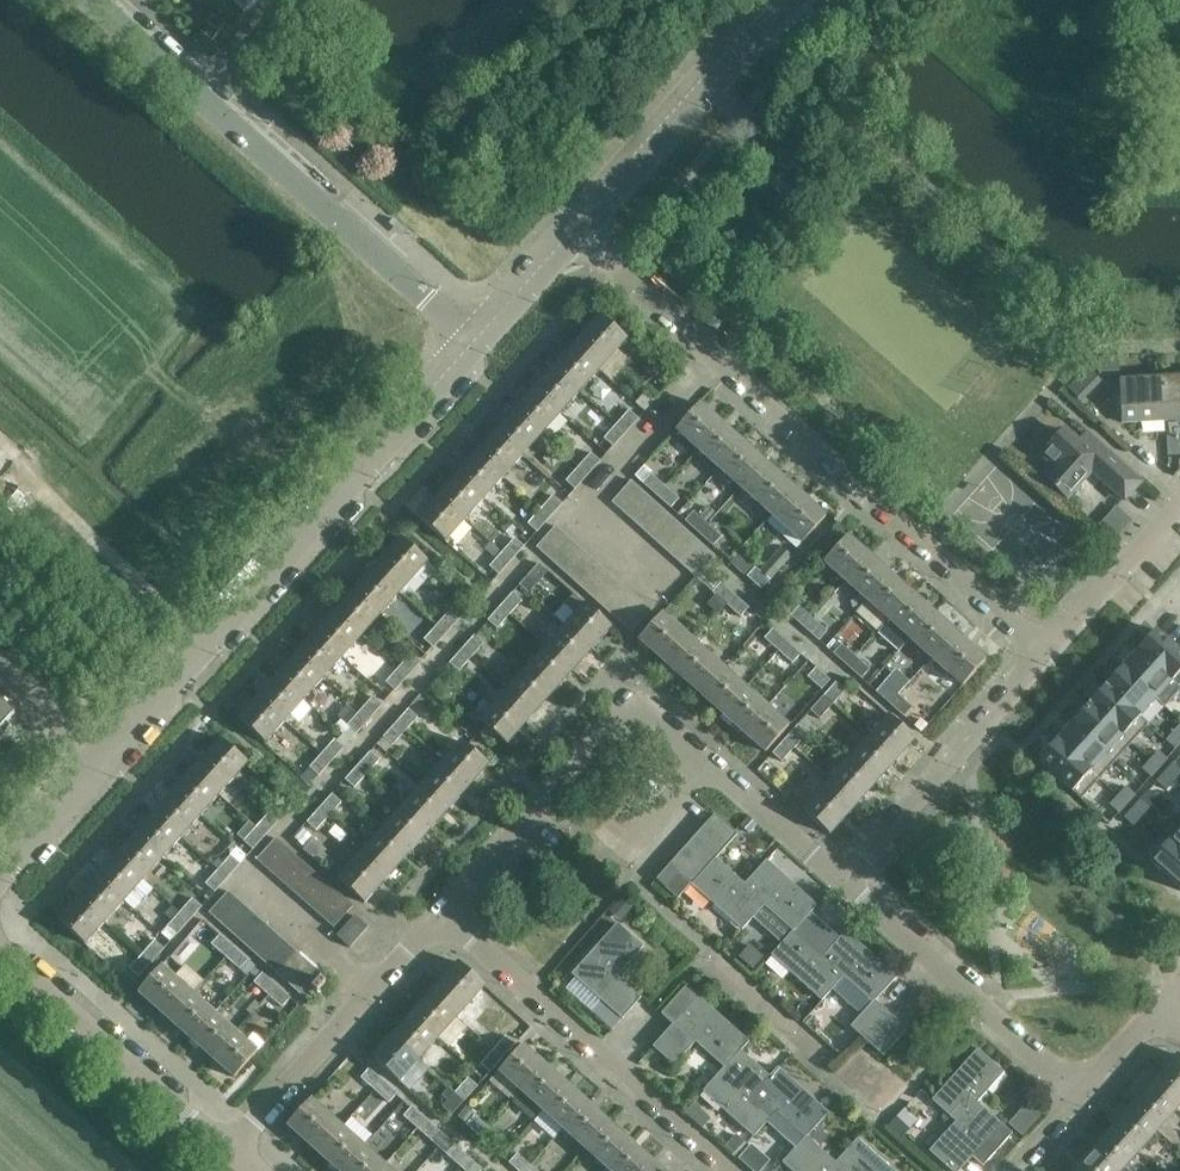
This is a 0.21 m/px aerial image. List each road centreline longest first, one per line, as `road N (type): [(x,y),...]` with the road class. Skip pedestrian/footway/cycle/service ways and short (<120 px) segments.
road 1 (residential): [(1048,655),(574,231)]
road 2 (residential): [(99,757),(477,337)]
road 3 (residential): [(840,880),(659,716),(639,708),(617,718),(446,915)]
road 4 (unclassified): [(477,337),(257,155),(92,0)]
road 5 (residential): [(446,915),(727,1170)]
road 6 (residential): [(1081,1094),(840,880)]
road 7 (residential): [(233,1151),(446,915)]
road 8 (unclassified): [(574,231),(785,0)]
road 9 (residential): [(233,1151),(0,951)]
road 10 (residential): [(840,880),(1048,655)]
road 11 (residential): [(1179,508),(1048,655)]
road 12 (residential): [(0,869),(99,757)]
road 13 (residential): [(477,337),(574,231)]
road 14 (residential): [(99,757),(0,666)]

